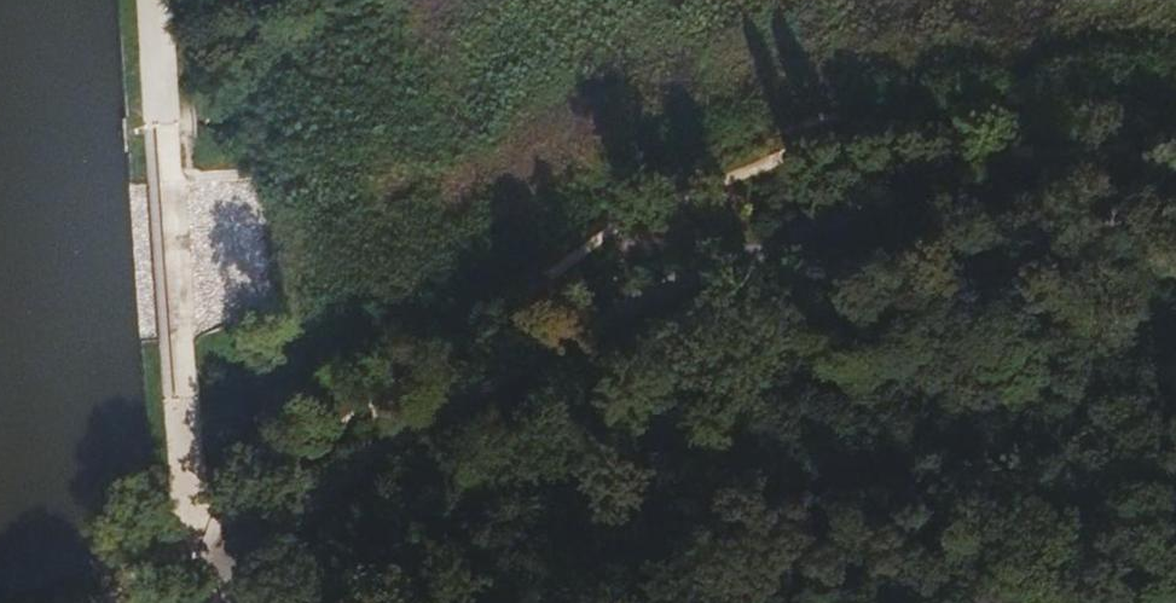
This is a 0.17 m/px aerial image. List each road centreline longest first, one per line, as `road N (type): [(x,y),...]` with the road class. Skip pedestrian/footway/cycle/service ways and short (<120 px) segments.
road 1 (track): [(218,602),(285,519),(622,297),(883,213),(1010,191),(1175,196)]
road 2 (track): [(202,520),(159,0)]
road 3 (track): [(1023,602),(733,257)]

